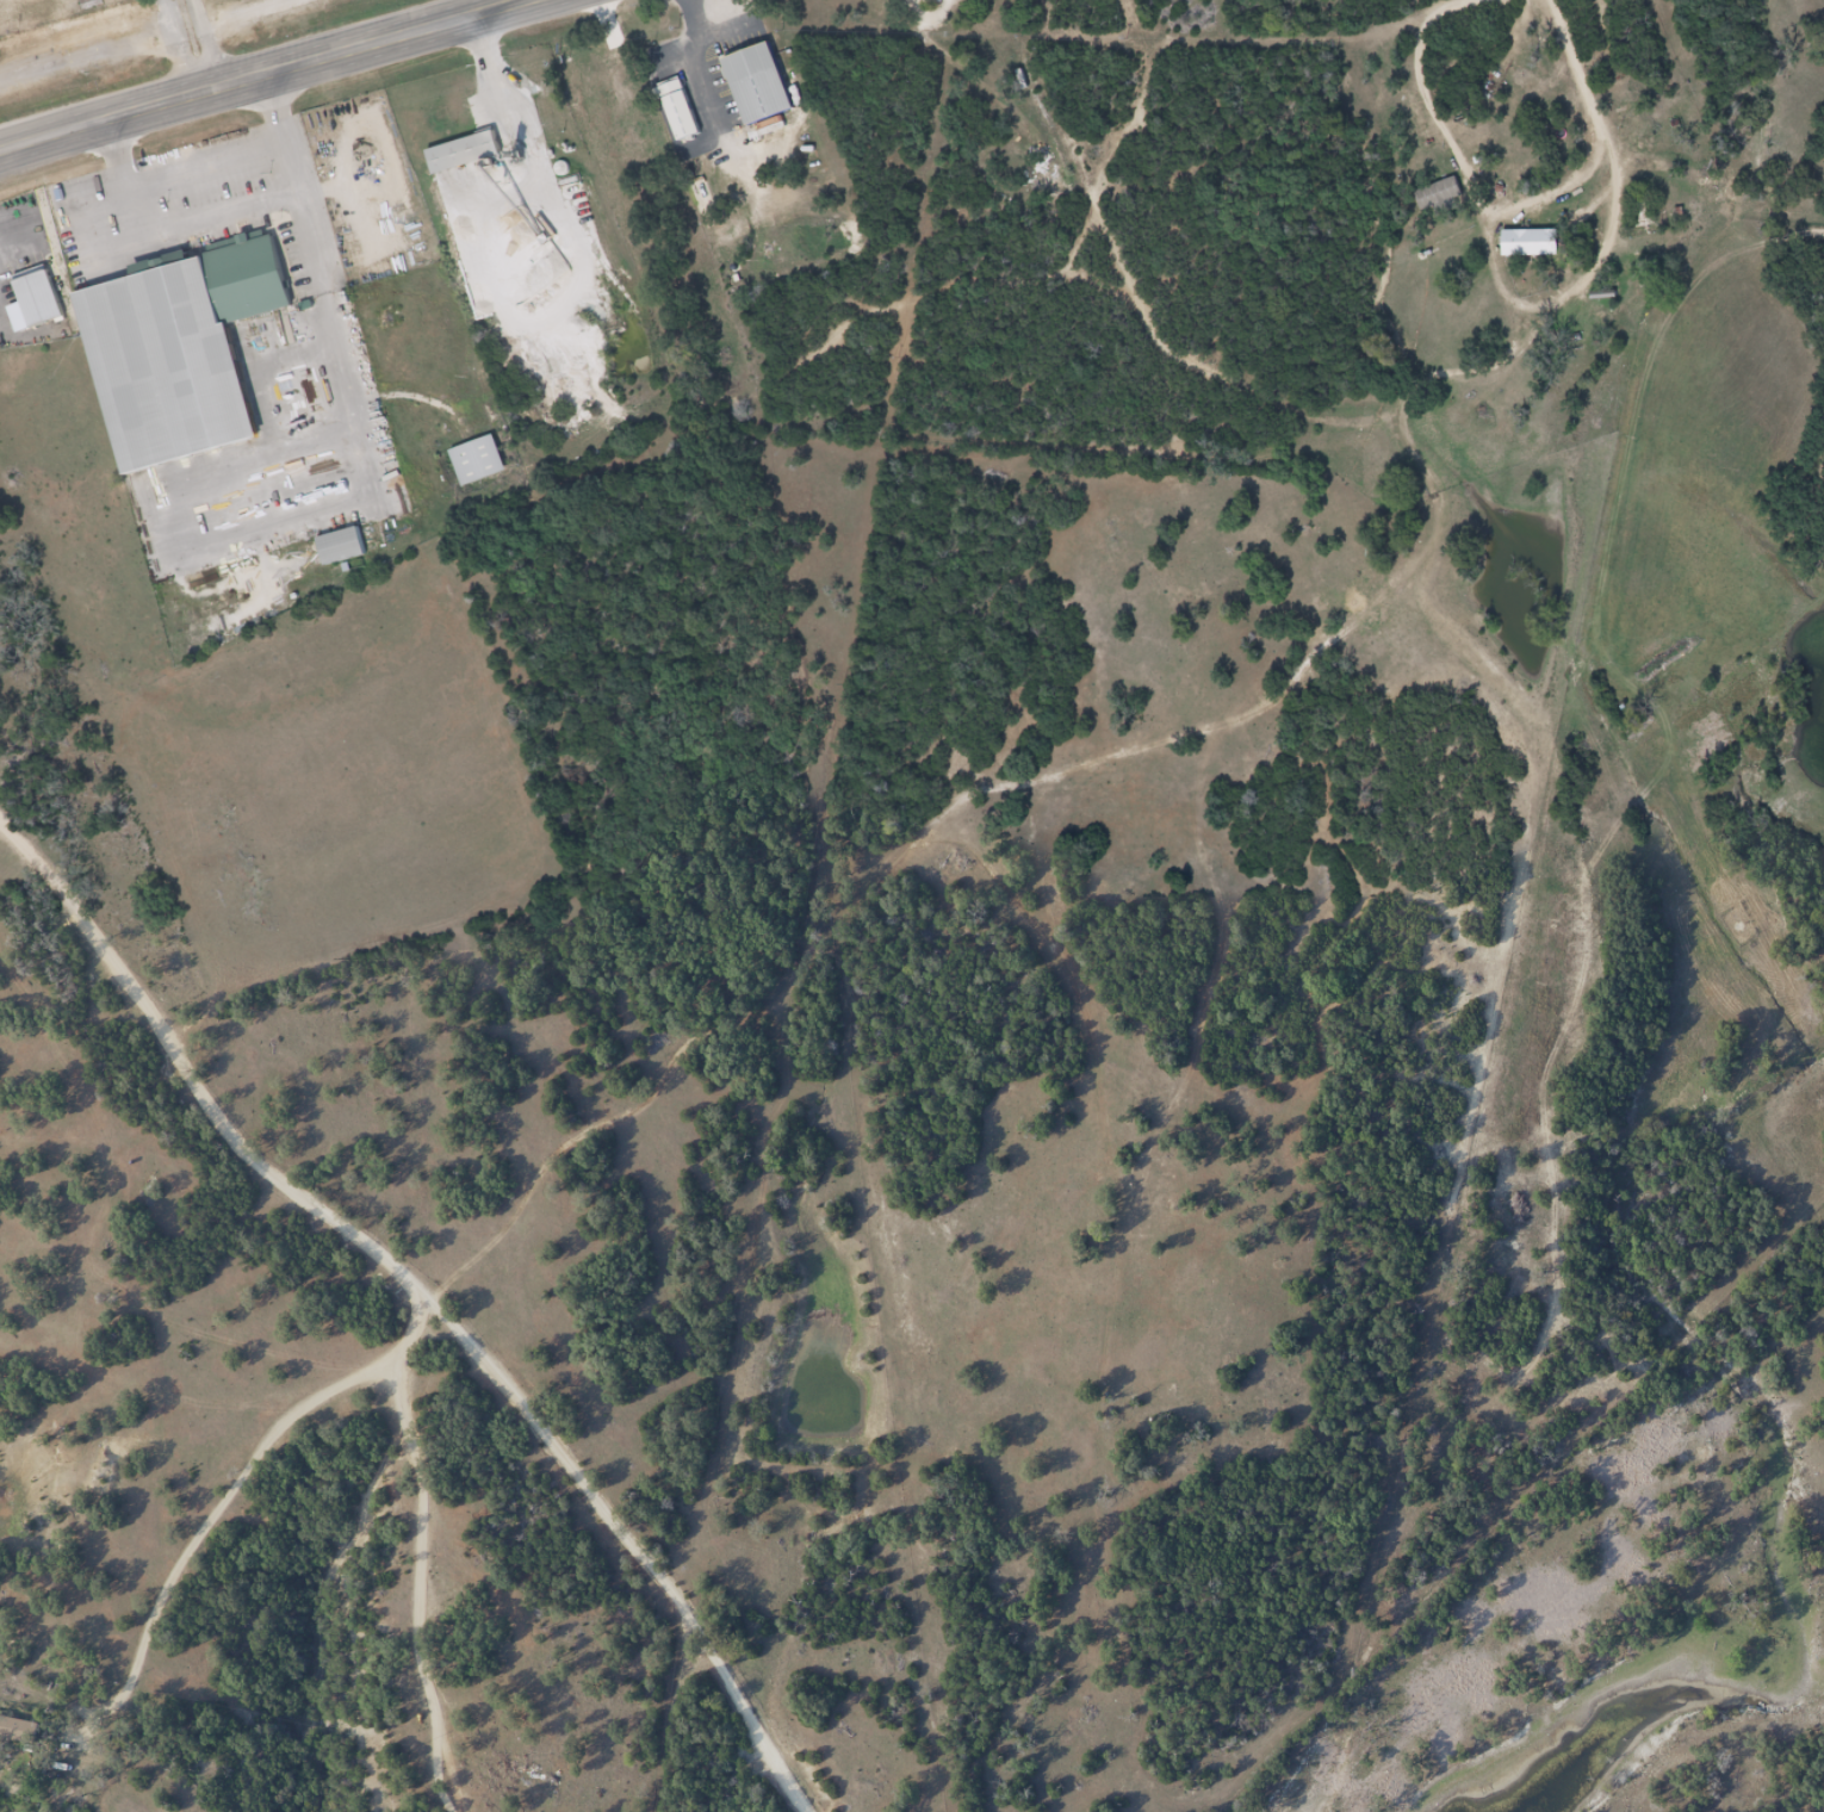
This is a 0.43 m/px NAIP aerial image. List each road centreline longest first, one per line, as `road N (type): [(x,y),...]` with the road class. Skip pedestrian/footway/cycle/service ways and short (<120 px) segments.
road 1 (residential): [(817,1811),(695,1611),(526,1397),(433,1291),(238,1128),(97,923),(0,806)]
road 2 (primary): [(553,0),(0,155)]

